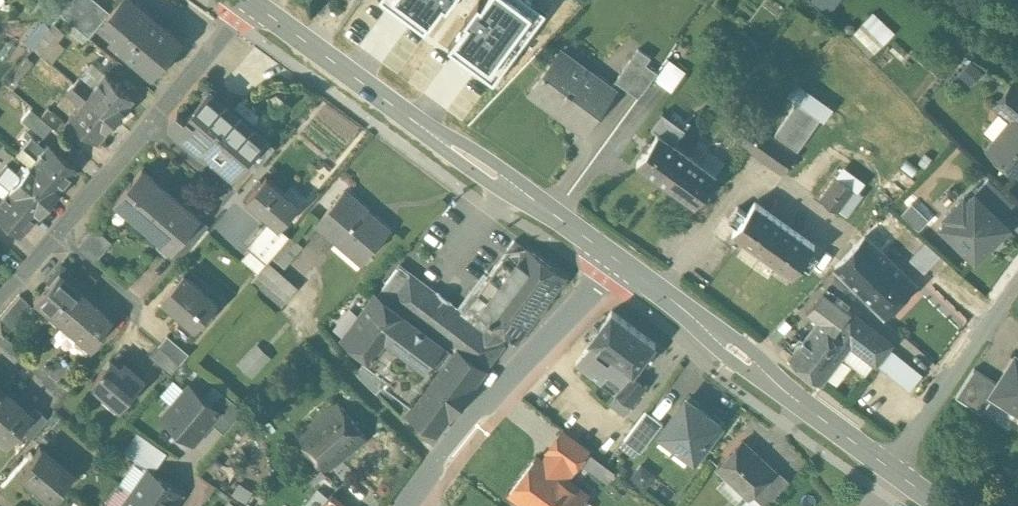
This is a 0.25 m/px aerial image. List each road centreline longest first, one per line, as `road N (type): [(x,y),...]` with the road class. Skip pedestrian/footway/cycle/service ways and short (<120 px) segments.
road 1 (secondary): [(608,261),(251,3)]
road 2 (secondary): [(894,470),(608,261)]
road 3 (residential): [(608,261),(409,505)]
road 4 (residential): [(1017,283),(894,470)]
road 5 (residential): [(251,3),(150,127)]
road 6 (residential): [(150,127),(56,237)]

